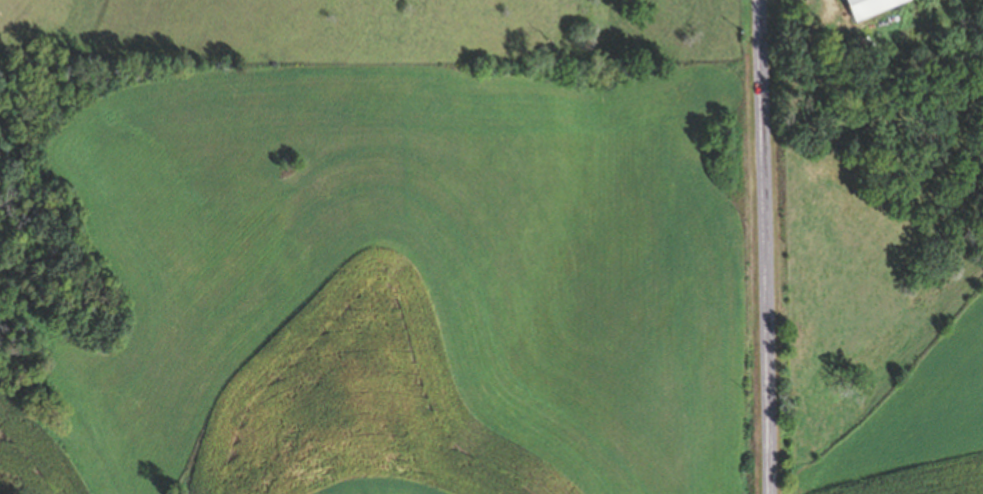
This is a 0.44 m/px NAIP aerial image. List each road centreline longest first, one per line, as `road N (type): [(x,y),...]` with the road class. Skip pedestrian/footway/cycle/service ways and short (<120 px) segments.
road 1 (residential): [(768,493),(762,0)]

